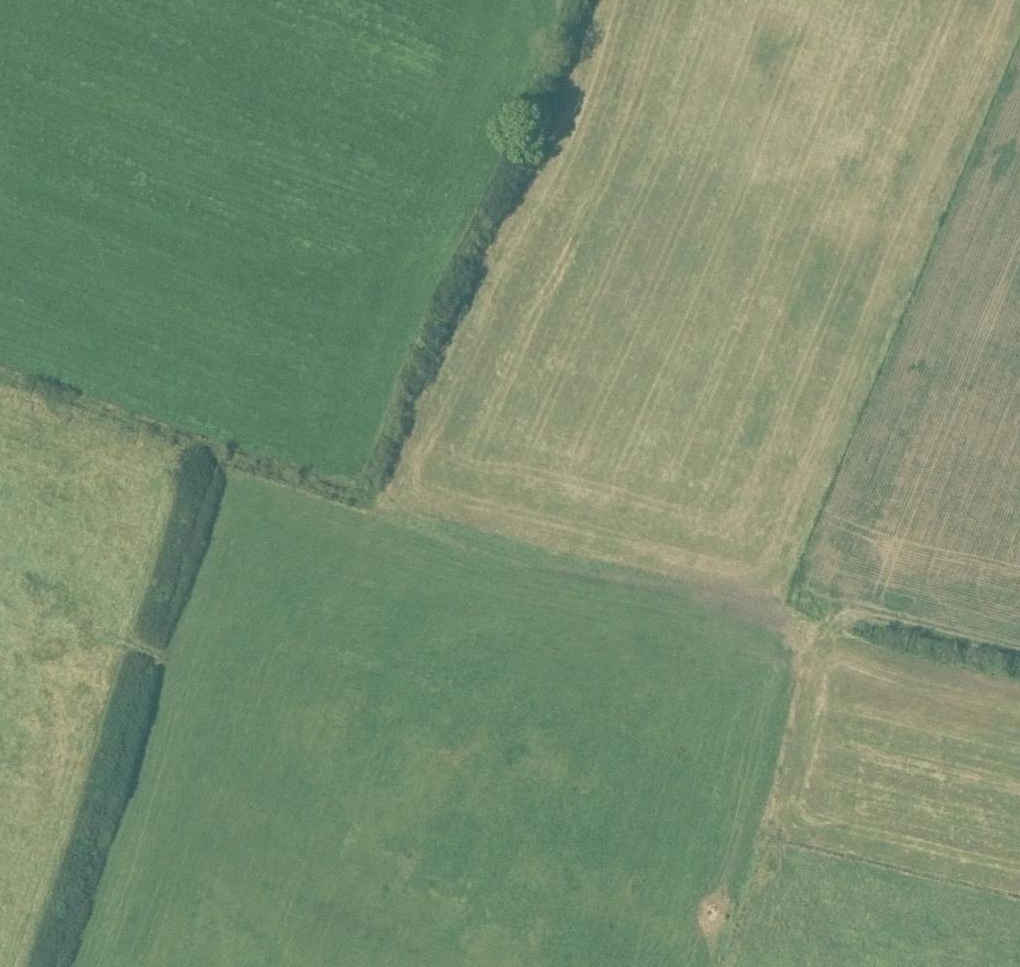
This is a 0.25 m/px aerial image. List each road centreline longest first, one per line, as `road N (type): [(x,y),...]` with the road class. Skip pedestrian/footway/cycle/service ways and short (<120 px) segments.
road 1 (track): [(1019,658),(857,619)]

